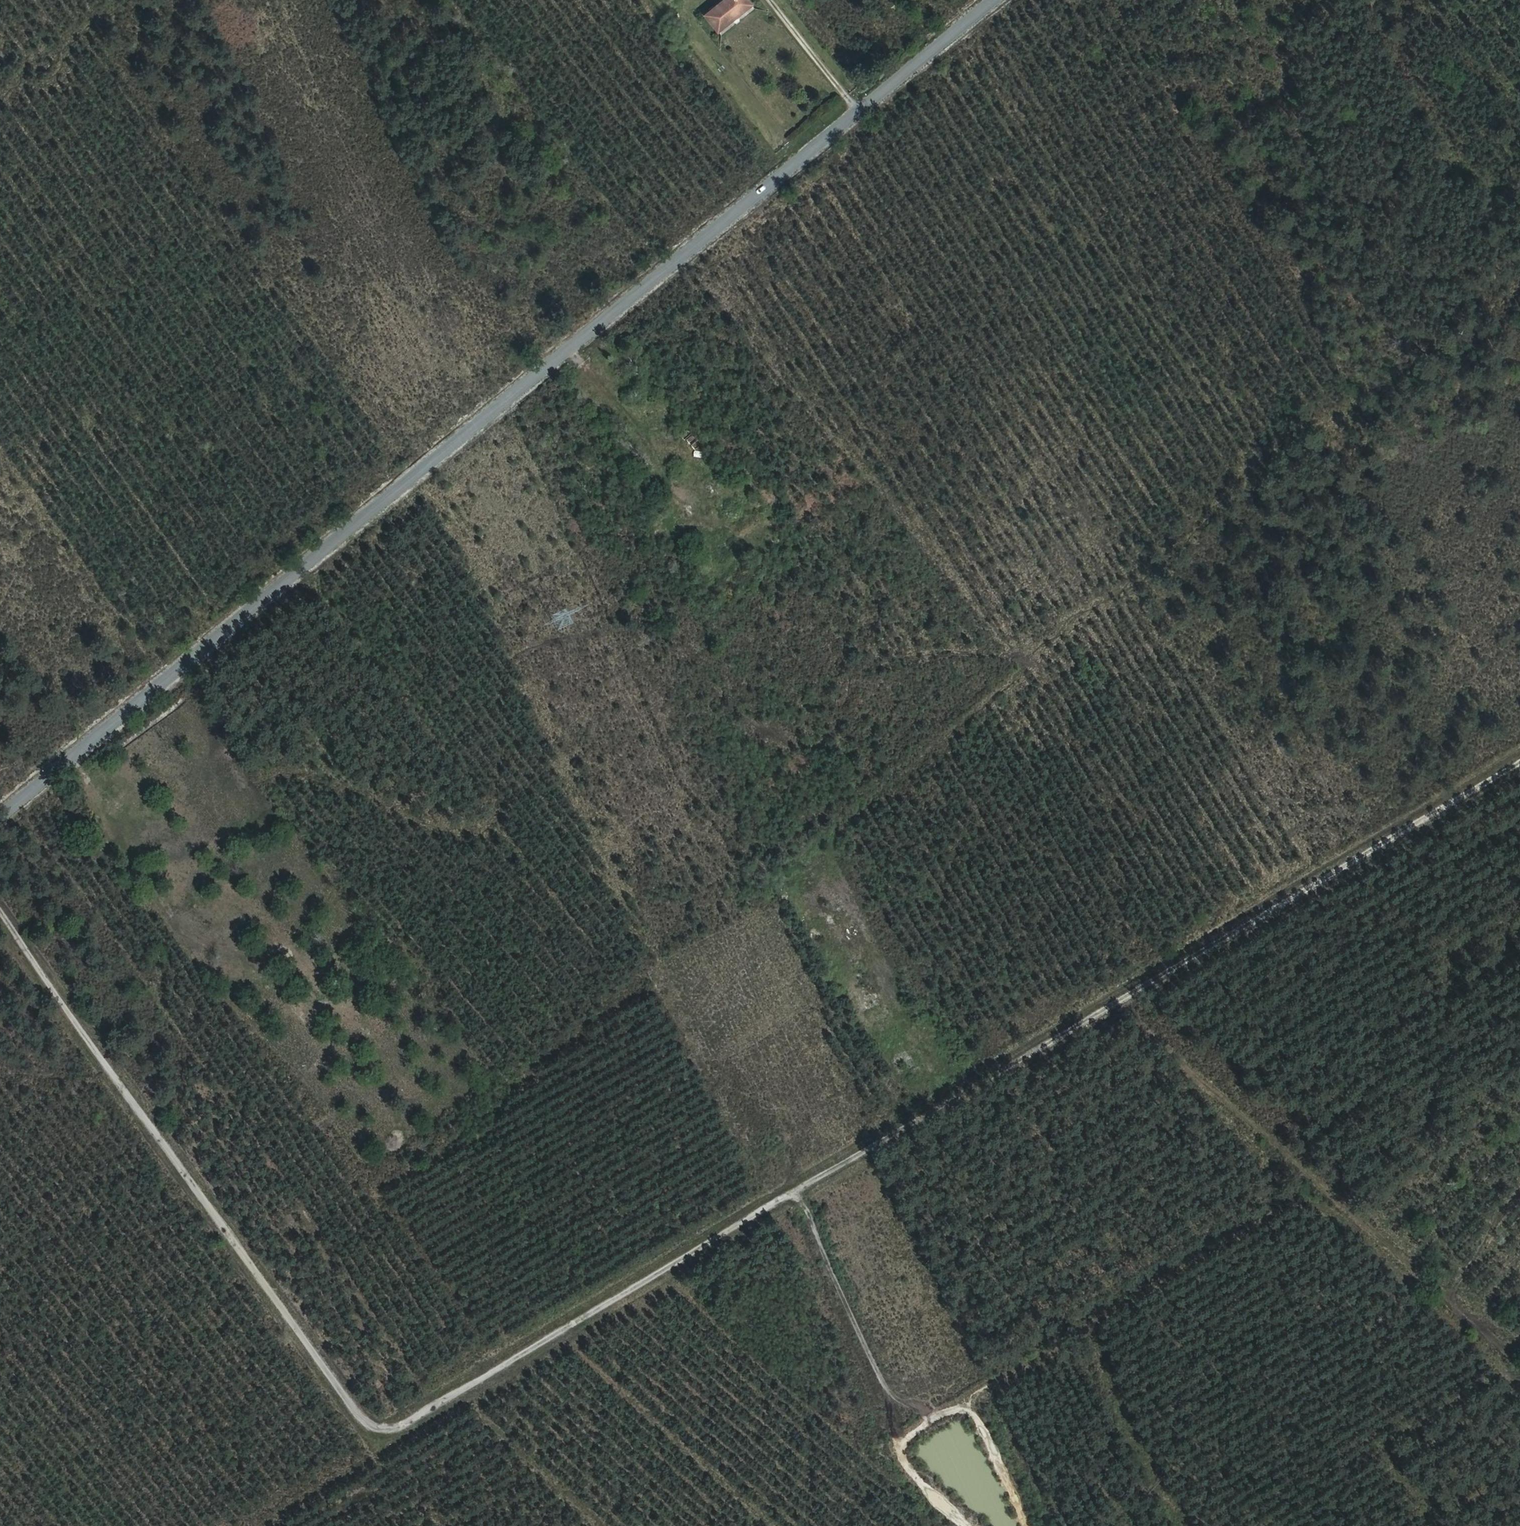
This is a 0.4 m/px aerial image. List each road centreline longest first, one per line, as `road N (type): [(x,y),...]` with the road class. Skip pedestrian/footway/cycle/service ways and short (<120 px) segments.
road 1 (track): [(1519,1357),(882,781),(571,348)]
road 2 (residential): [(0,816),(994,0)]
road 3 (track): [(797,1187),(381,1432),(353,1409),(0,913)]
road 4 (track): [(1519,746),(1116,988)]
road 5 (track): [(797,1187),(892,1391),(924,1423),(905,1455),(918,1488),(949,1525)]
road 6 (track): [(1126,1001),(797,1187)]

